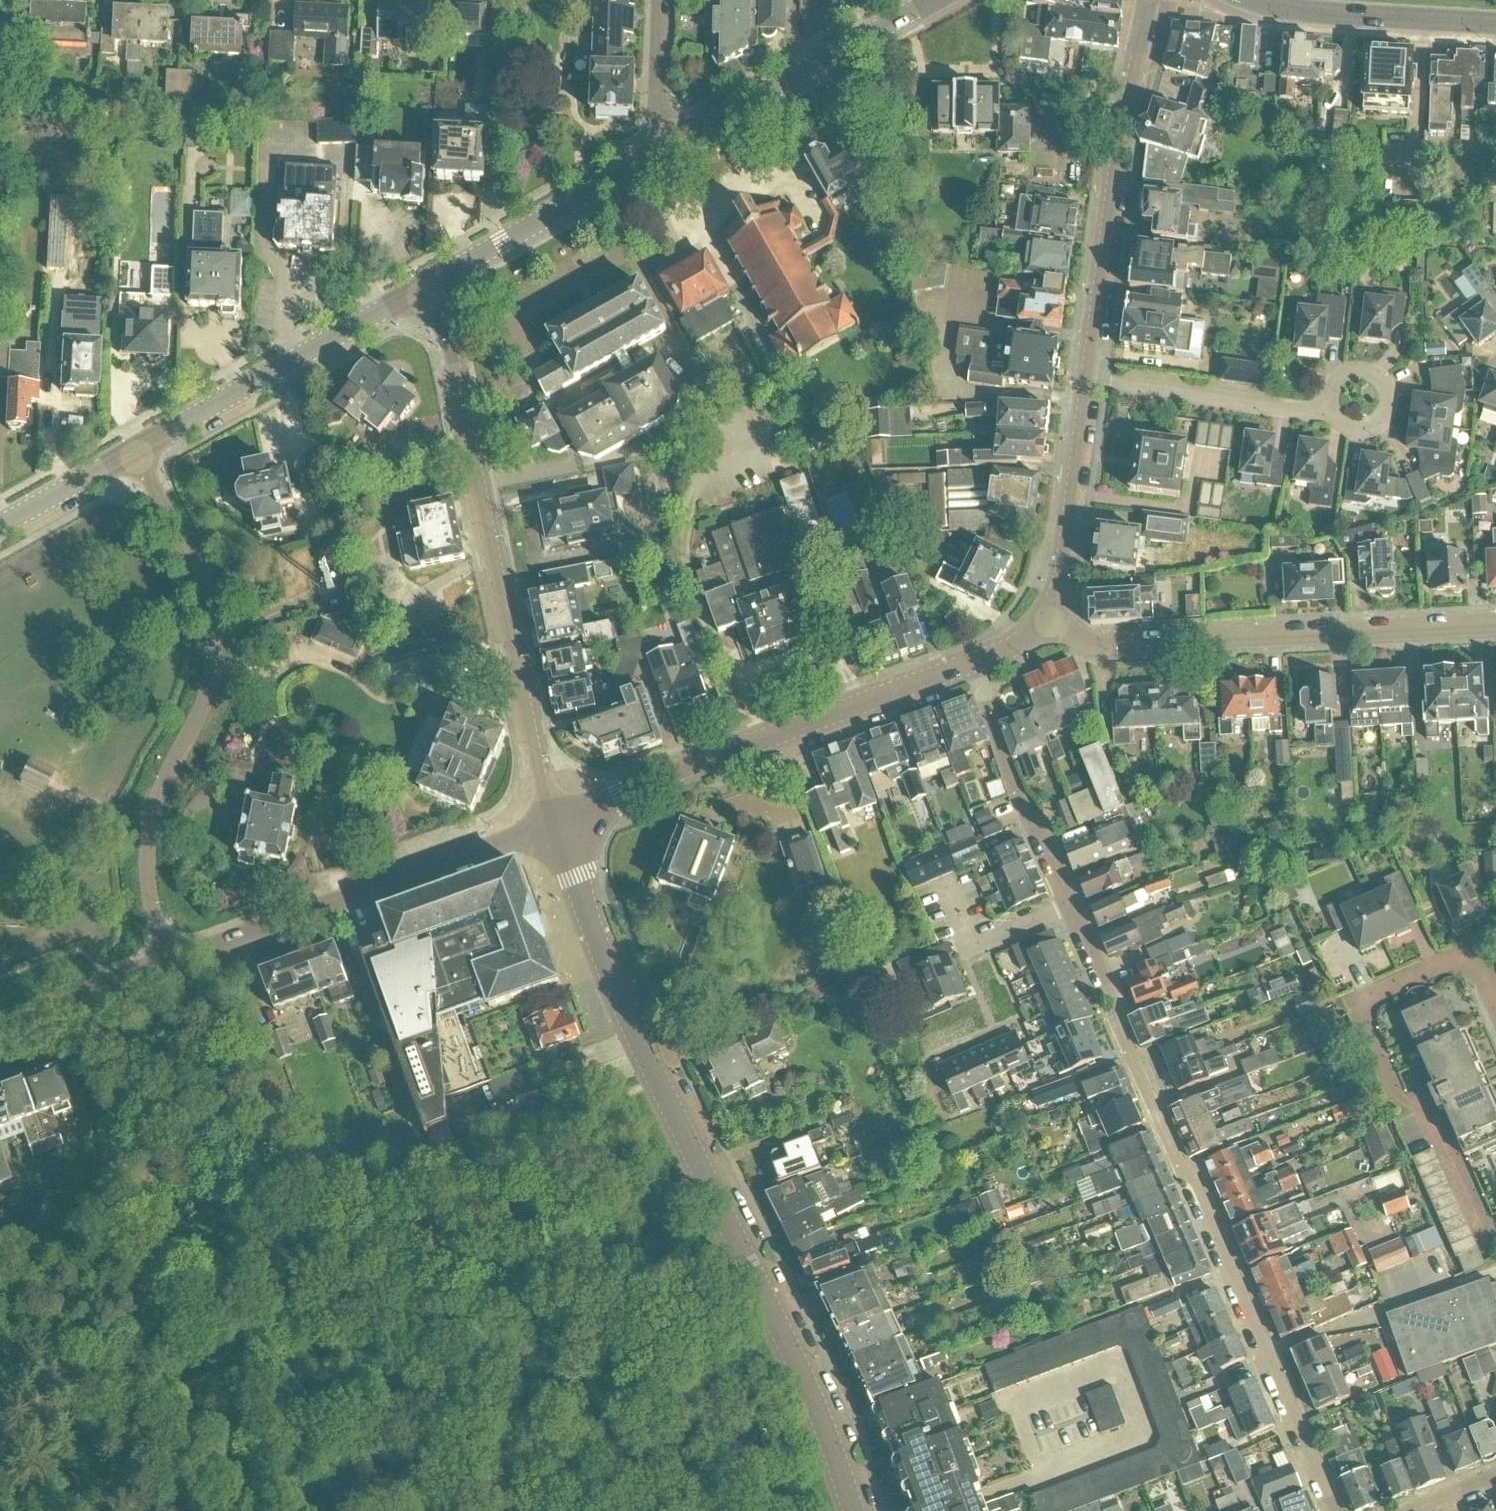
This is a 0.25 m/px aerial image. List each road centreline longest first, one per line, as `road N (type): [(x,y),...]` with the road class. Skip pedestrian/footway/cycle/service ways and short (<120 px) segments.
road 1 (tertiary): [(557,824),(605,962),(798,1372),(852,1510)]
road 2 (residential): [(1069,906),(1331,1510)]
road 3 (tertiary): [(422,288),(448,339),(530,738),(557,824)]
road 4 (residential): [(169,963),(148,888),(148,834),(206,696),(213,629),(200,582),(135,452)]
road 5 (residential): [(1495,999),(1473,950),(1358,1001),(1397,1097),(1445,1131),(1495,1249)]
road 6 (residential): [(1495,625),(1112,645),(1048,623)]
road 7 (tertiary): [(557,824),(973,664)]
road 8 (residential): [(169,963),(557,824)]
road 9 (tertiary): [(1086,376),(1149,0)]
road 10 (tertiary): [(422,288),(135,452)]
road 11 (tertiary): [(936,0),(676,146)]
road 12 (tertiary): [(676,146),(422,288)]
road 13 (residential): [(973,664),(1014,788),(1069,906)]
road 14 (tertiary): [(1048,623),(1086,376)]
road 15 (secondary): [(1251,0),(1298,13),(1495,26)]
road 16 (residential): [(1086,376),(1292,411),(1324,406)]
road 17 (residential): [(1324,406),(1337,430),(1357,437),(1380,431),(1394,408),(1388,383),(1369,368),(1349,368),(1326,389)]
road 18 (residential): [(1069,906),(971,949),(942,882)]
road 19 (residential): [(0,1023),(169,963)]
road 20 (tertiary): [(135,452),(0,528)]
road 21 (residential): [(676,146),(658,100),(661,0)]

